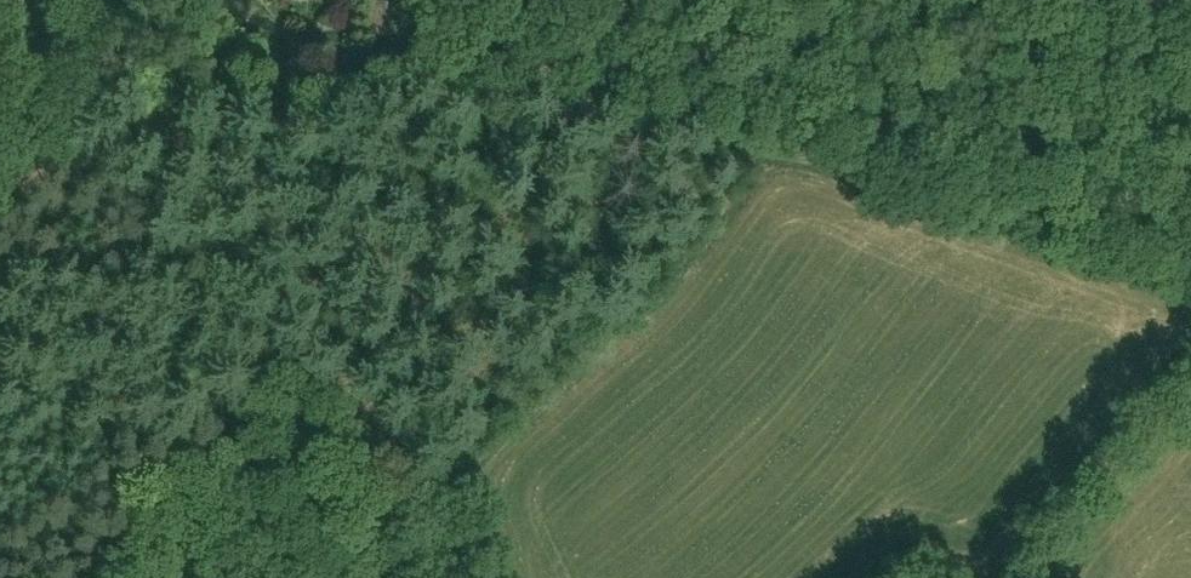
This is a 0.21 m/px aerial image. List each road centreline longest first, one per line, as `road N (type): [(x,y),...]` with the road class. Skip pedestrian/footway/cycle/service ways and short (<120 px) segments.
road 1 (track): [(1190,259),(920,171),(690,134)]

